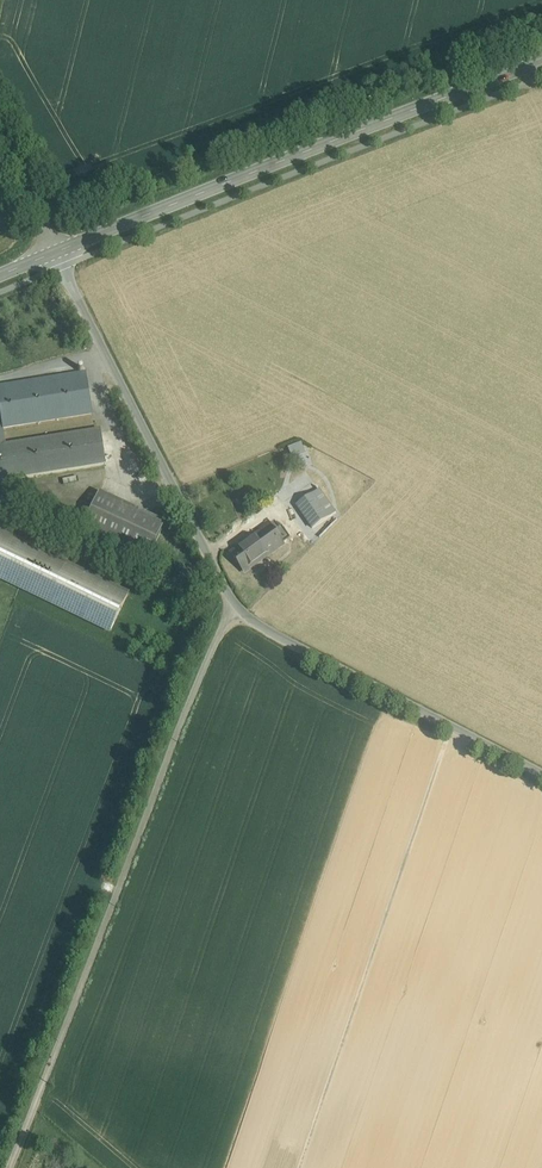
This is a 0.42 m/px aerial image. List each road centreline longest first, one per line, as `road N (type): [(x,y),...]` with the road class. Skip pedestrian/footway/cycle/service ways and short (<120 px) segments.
road 1 (unclassified): [(237,606),(12,1167)]
road 2 (tertiary): [(53,256),(541,62)]
road 3 (unclassified): [(237,606),(53,256)]
road 4 (unclassified): [(541,773),(237,606)]

